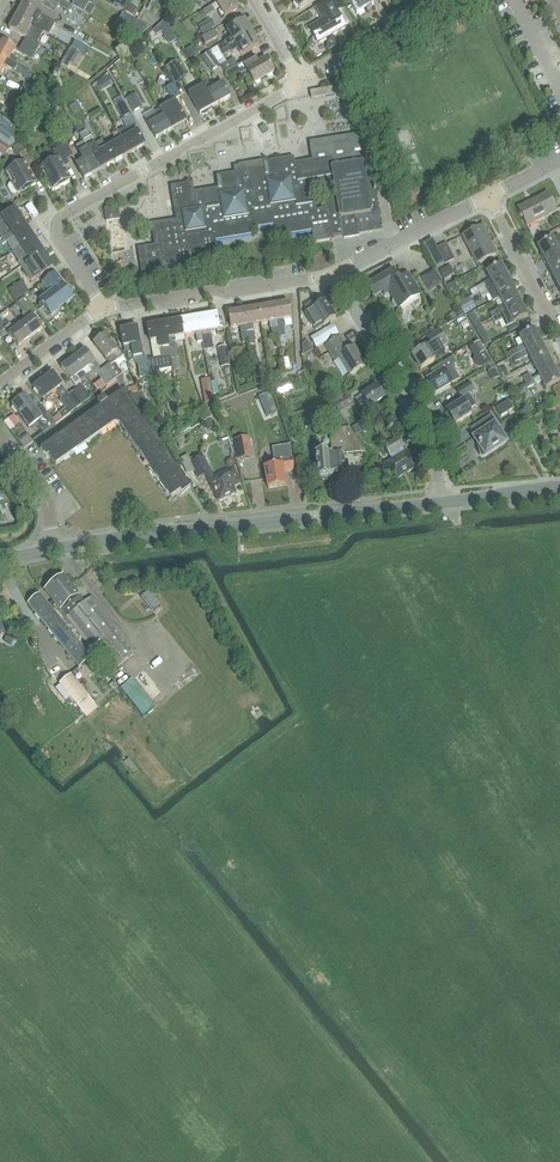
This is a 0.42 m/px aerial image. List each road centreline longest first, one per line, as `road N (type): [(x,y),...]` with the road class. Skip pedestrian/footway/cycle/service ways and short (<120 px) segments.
road 1 (tertiary): [(55,550),(441,501)]
road 2 (residential): [(101,309),(58,237),(63,214),(303,83)]
road 3 (residential): [(441,501),(428,432),(336,272)]
road 4 (residential): [(101,309),(336,272)]
road 5 (residential): [(336,272),(488,196)]
road 6 (residential): [(303,83),(450,0)]
road 7 (residential): [(559,334),(488,196)]
road 8 (residential): [(55,550),(48,505),(0,436)]
road 9 (residential): [(0,386),(101,309)]
road 10 (tertiary): [(441,501),(559,486)]

